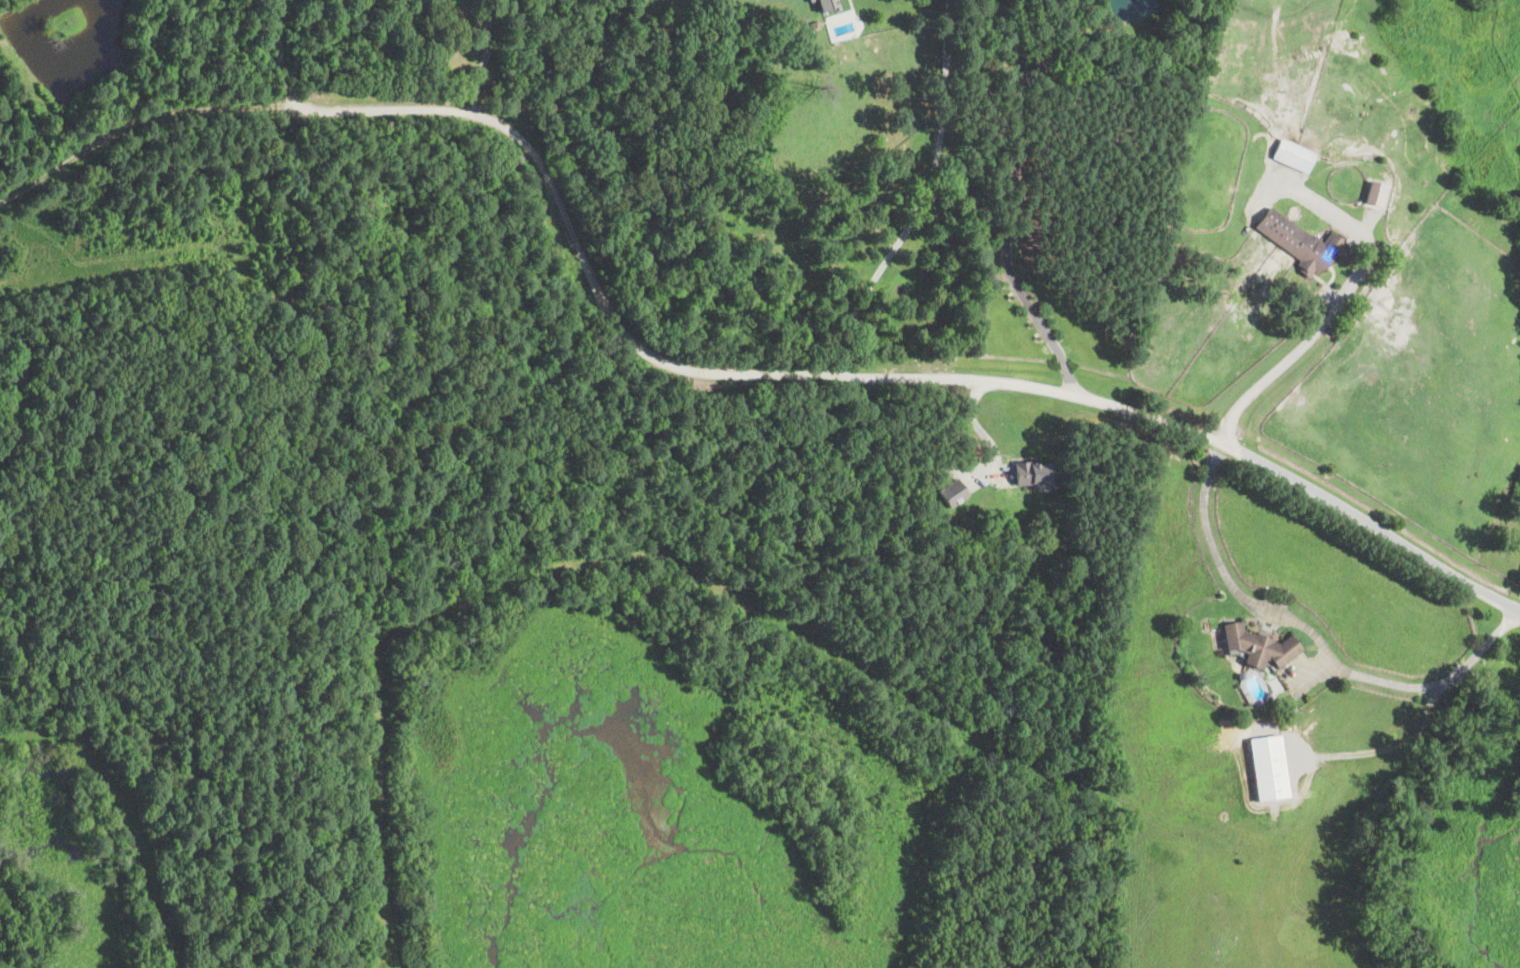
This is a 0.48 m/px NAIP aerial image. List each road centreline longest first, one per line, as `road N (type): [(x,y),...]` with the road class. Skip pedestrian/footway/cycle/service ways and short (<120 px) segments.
road 1 (residential): [(1519,608),(1350,505),(1217,440),(1110,405),(996,381),(737,374),(680,369),(651,357),(616,325),(546,167)]
road 2 (residential): [(546,167),(501,121),(458,108),(260,107),(157,115),(92,141),(54,180)]

